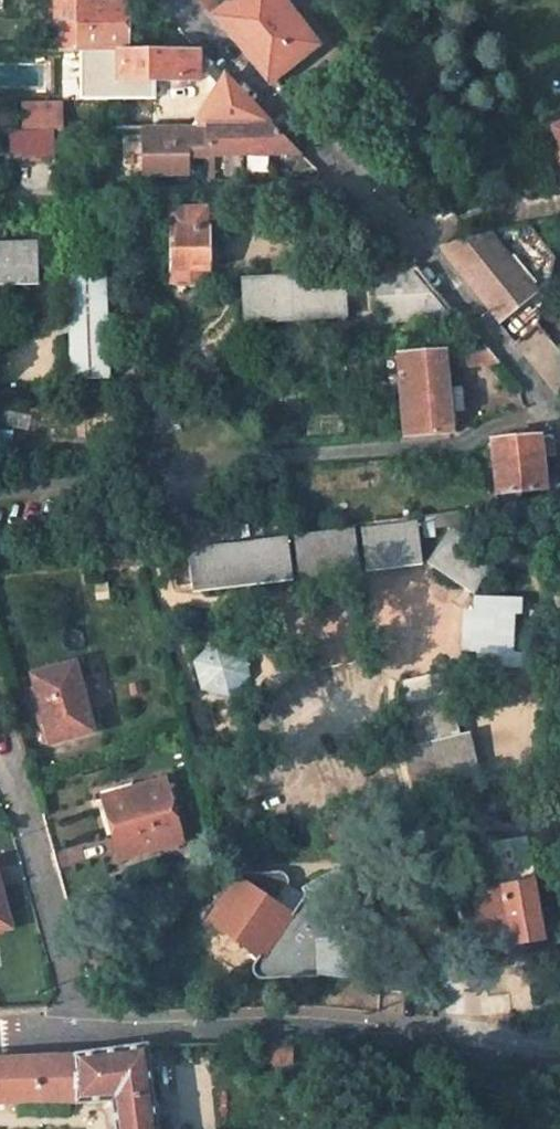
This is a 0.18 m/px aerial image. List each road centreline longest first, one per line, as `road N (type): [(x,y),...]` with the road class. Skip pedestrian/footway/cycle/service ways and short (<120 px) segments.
road 1 (residential): [(178,0),(559,411)]
road 2 (unclassified): [(84,1034),(379,1022),(559,1047)]
road 3 (residential): [(0,770),(13,779),(84,1034)]

